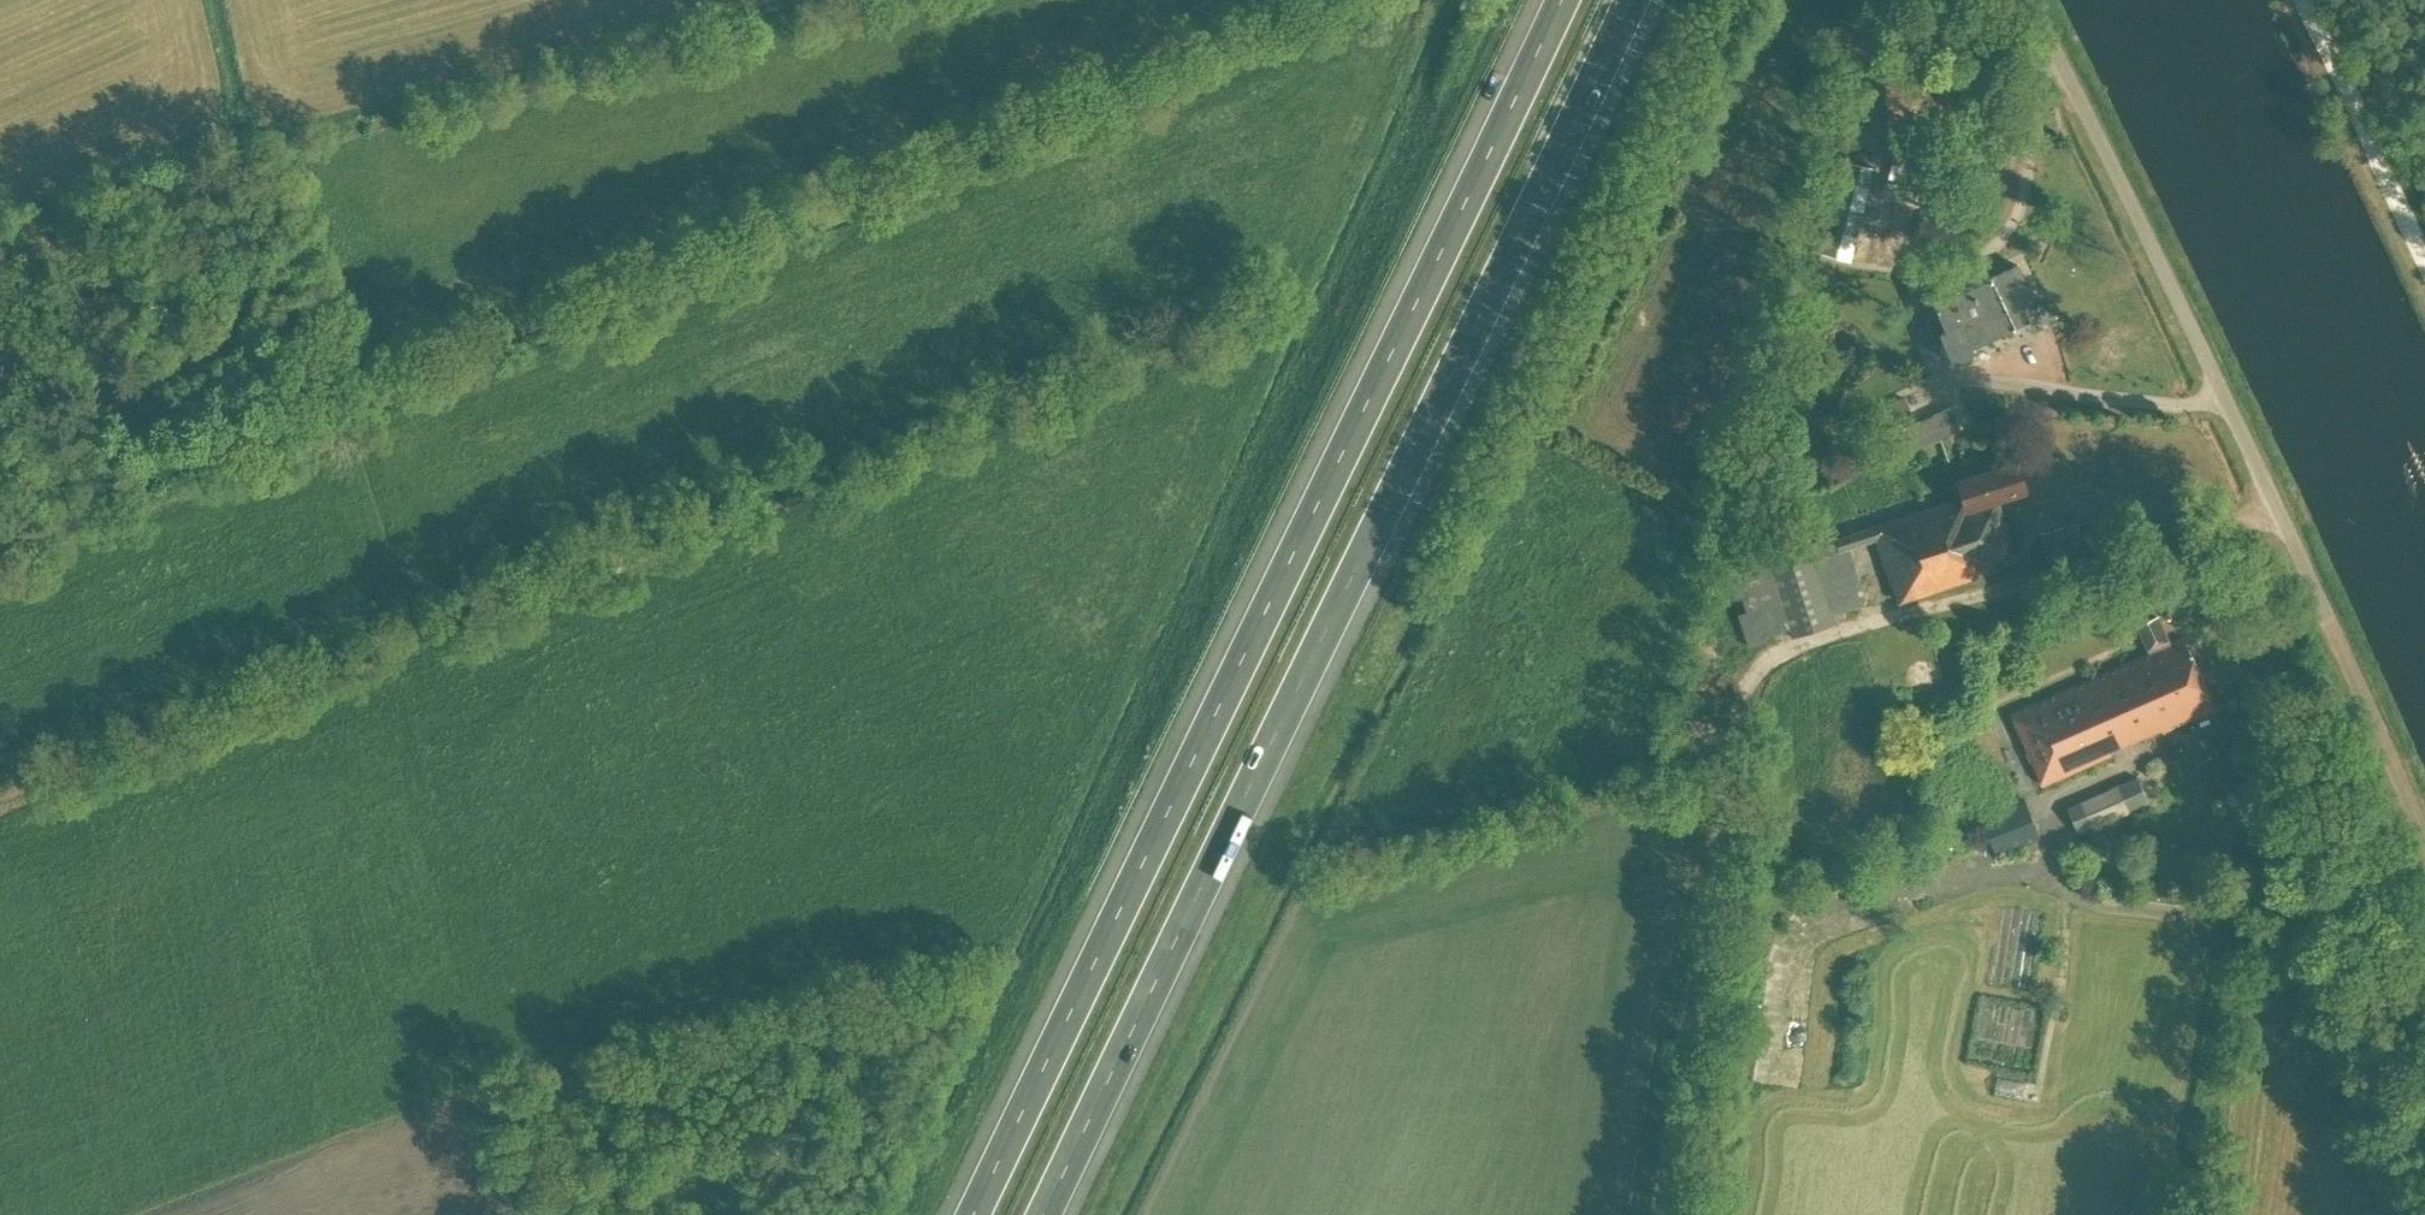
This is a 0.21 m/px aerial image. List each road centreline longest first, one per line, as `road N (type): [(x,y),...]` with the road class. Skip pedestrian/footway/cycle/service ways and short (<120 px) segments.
road 1 (track): [(0,539),(1354,0)]
road 2 (motorway): [(1563,0),(974,1214)]
road 3 (motorway): [(1044,1214),(1632,0)]
road 4 (unclassified): [(2424,839),(2030,0)]

